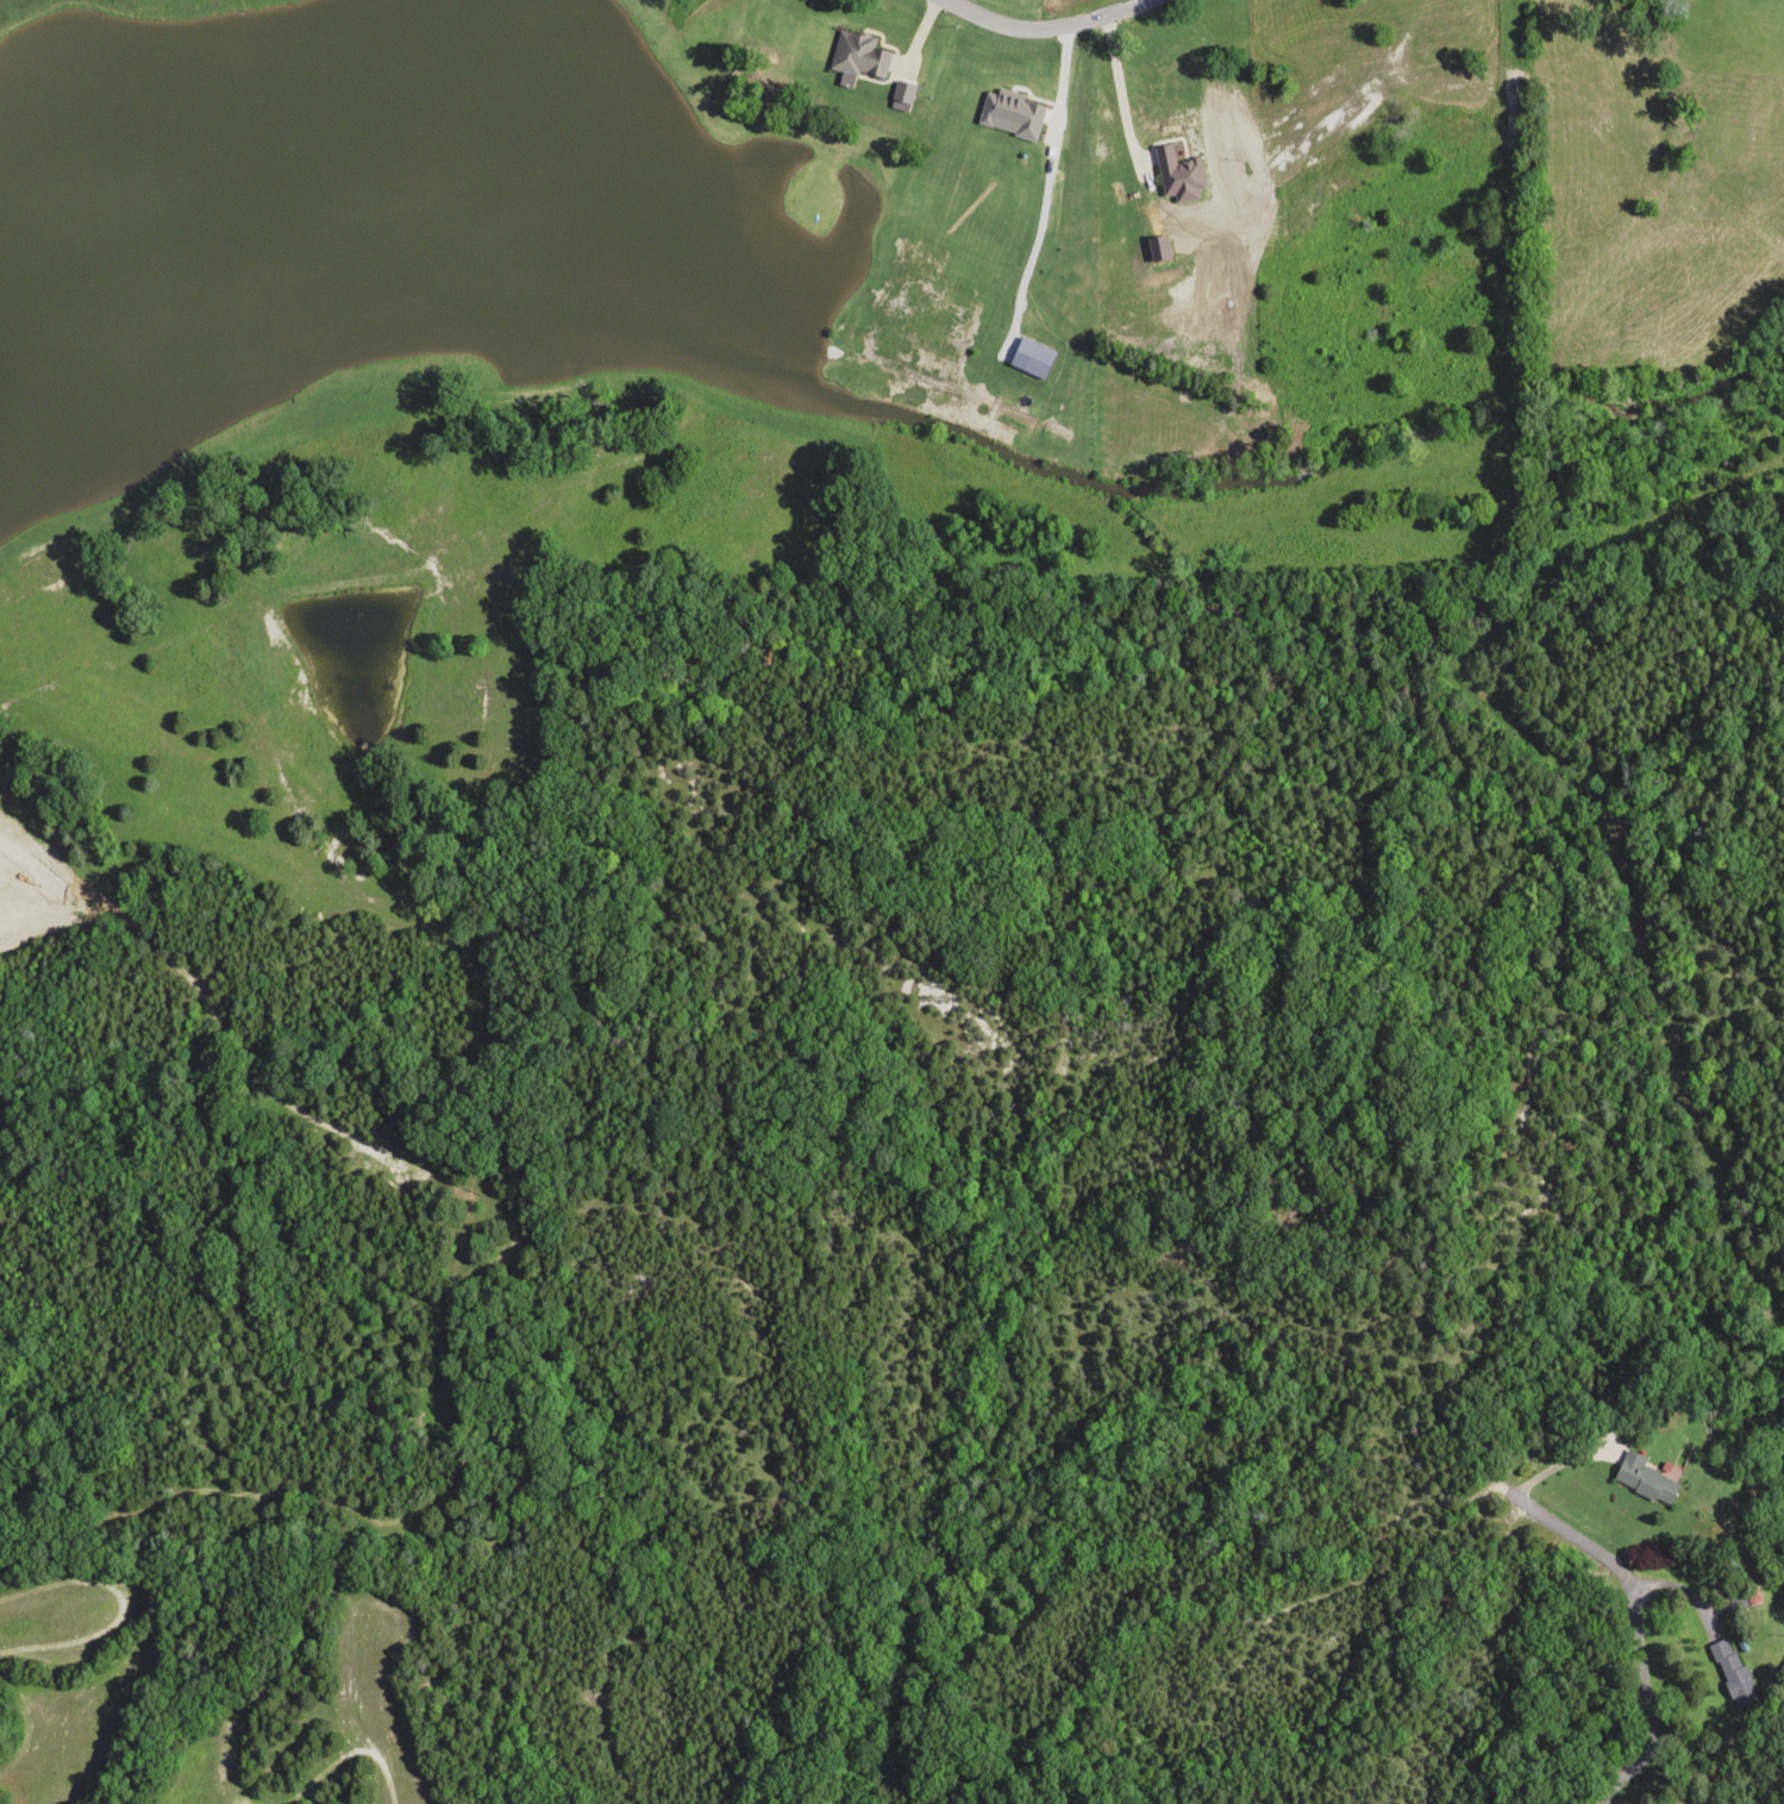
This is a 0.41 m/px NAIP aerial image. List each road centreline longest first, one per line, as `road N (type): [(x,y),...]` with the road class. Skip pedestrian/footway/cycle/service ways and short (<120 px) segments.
road 1 (residential): [(1628,1803),(1638,1780),(1638,1626),(1692,1595)]

